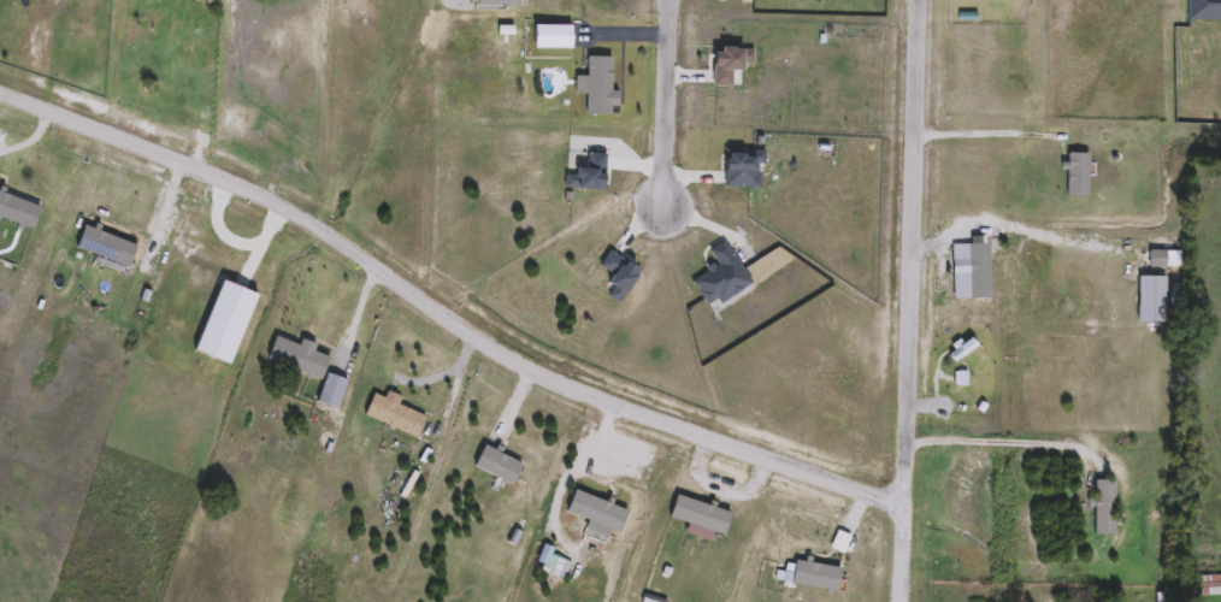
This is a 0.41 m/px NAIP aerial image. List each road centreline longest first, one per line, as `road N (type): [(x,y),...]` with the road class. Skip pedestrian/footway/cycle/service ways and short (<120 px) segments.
road 1 (residential): [(902,510),(542,376),(249,190),(0,95)]
road 2 (residential): [(899,601),(915,0)]
road 3 (residential): [(666,0),(661,205)]
road 4 (residential): [(709,437),(700,466),(707,485),(733,496),(750,491),(768,459)]

